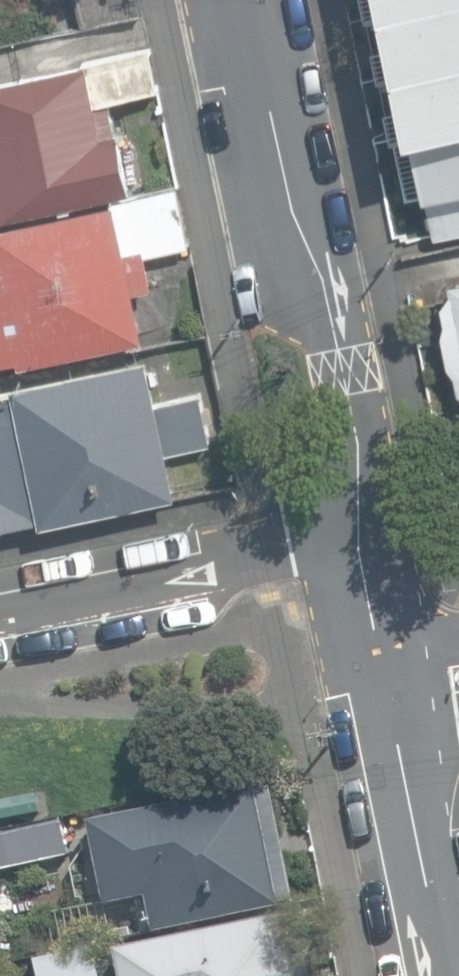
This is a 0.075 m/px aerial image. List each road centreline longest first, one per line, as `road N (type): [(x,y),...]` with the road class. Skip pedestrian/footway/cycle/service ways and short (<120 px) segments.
road 1 (residential): [(365,543),(342,370),(316,296),(252,0)]
road 2 (residential): [(0,618),(365,543)]
road 3 (residential): [(450,975),(396,695)]
road 4 (residential): [(396,695),(365,543)]

